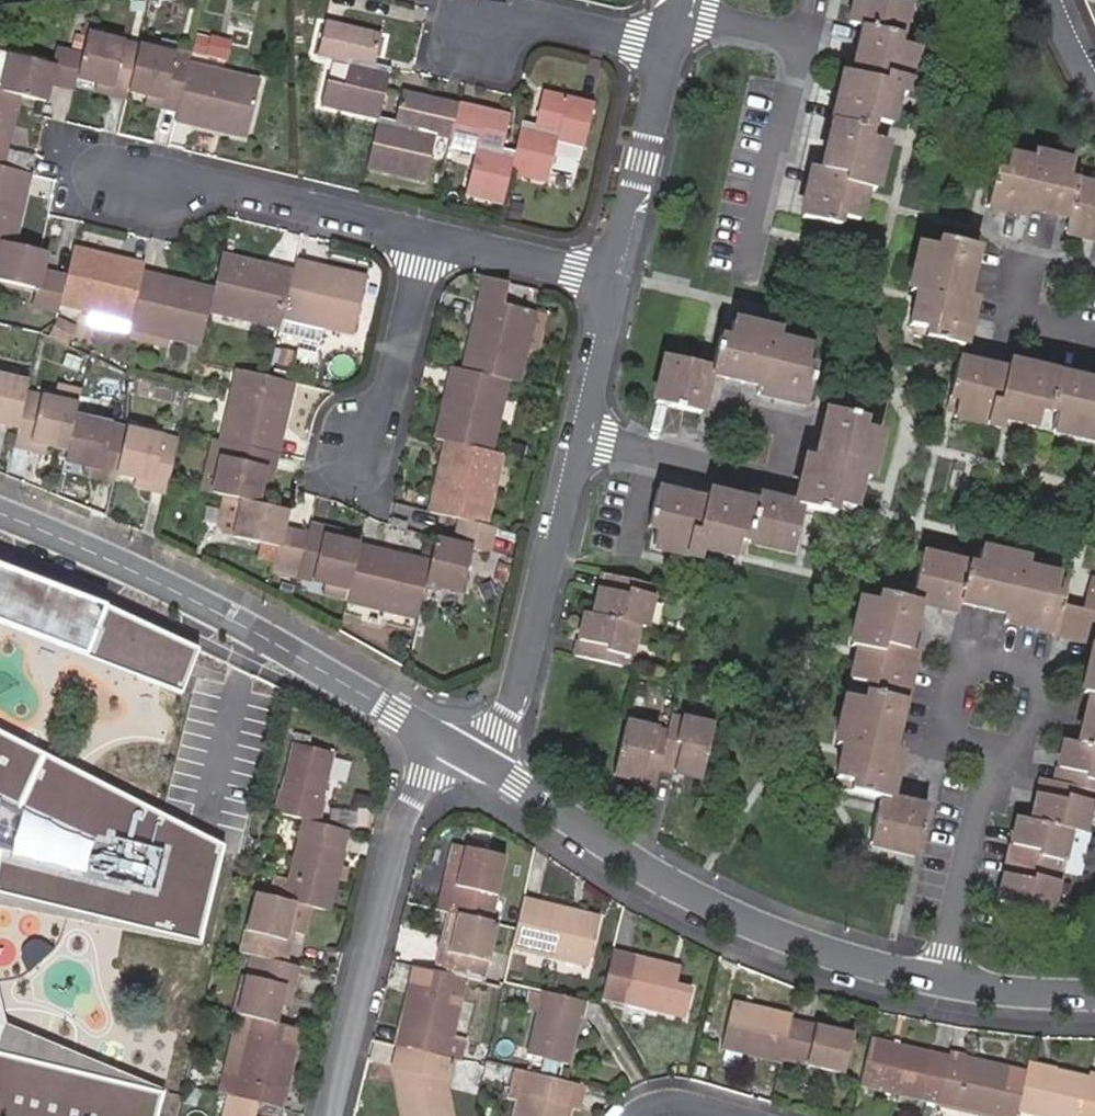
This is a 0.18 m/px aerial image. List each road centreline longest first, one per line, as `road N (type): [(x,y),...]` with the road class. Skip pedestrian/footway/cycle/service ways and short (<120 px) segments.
road 1 (residential): [(0,520),(154,575),(288,641),(459,746)]
road 2 (residential): [(499,771),(629,865),(763,938),(858,972),(941,988)]
road 3 (residential): [(345,1115),(410,828),(459,746)]
road 4 (residential): [(583,435),(499,771)]
road 5 (residential): [(976,776),(1019,760),(1035,731),(1031,699),(1010,676),(961,673),(937,696),(930,728),(958,768)]
road 6 (residential): [(426,230),(200,179),(128,188)]
road 7 (residential): [(1094,267),(1017,252),(996,347),(1094,361)]
road 8 (residential): [(426,230),(363,483)]
road 9 (residential): [(672,51),(622,276)]
road 10 (residential): [(941,988),(976,776)]
road 11 (residential): [(583,435),(779,482)]
road 12 (residential): [(622,276),(426,230)]
road 13 (residential): [(672,51),(523,20),(477,33)]
road 14 (residential): [(622,276),(583,435)]
road 15 (residential): [(941,988),(1028,1004),(1094,1002)]

